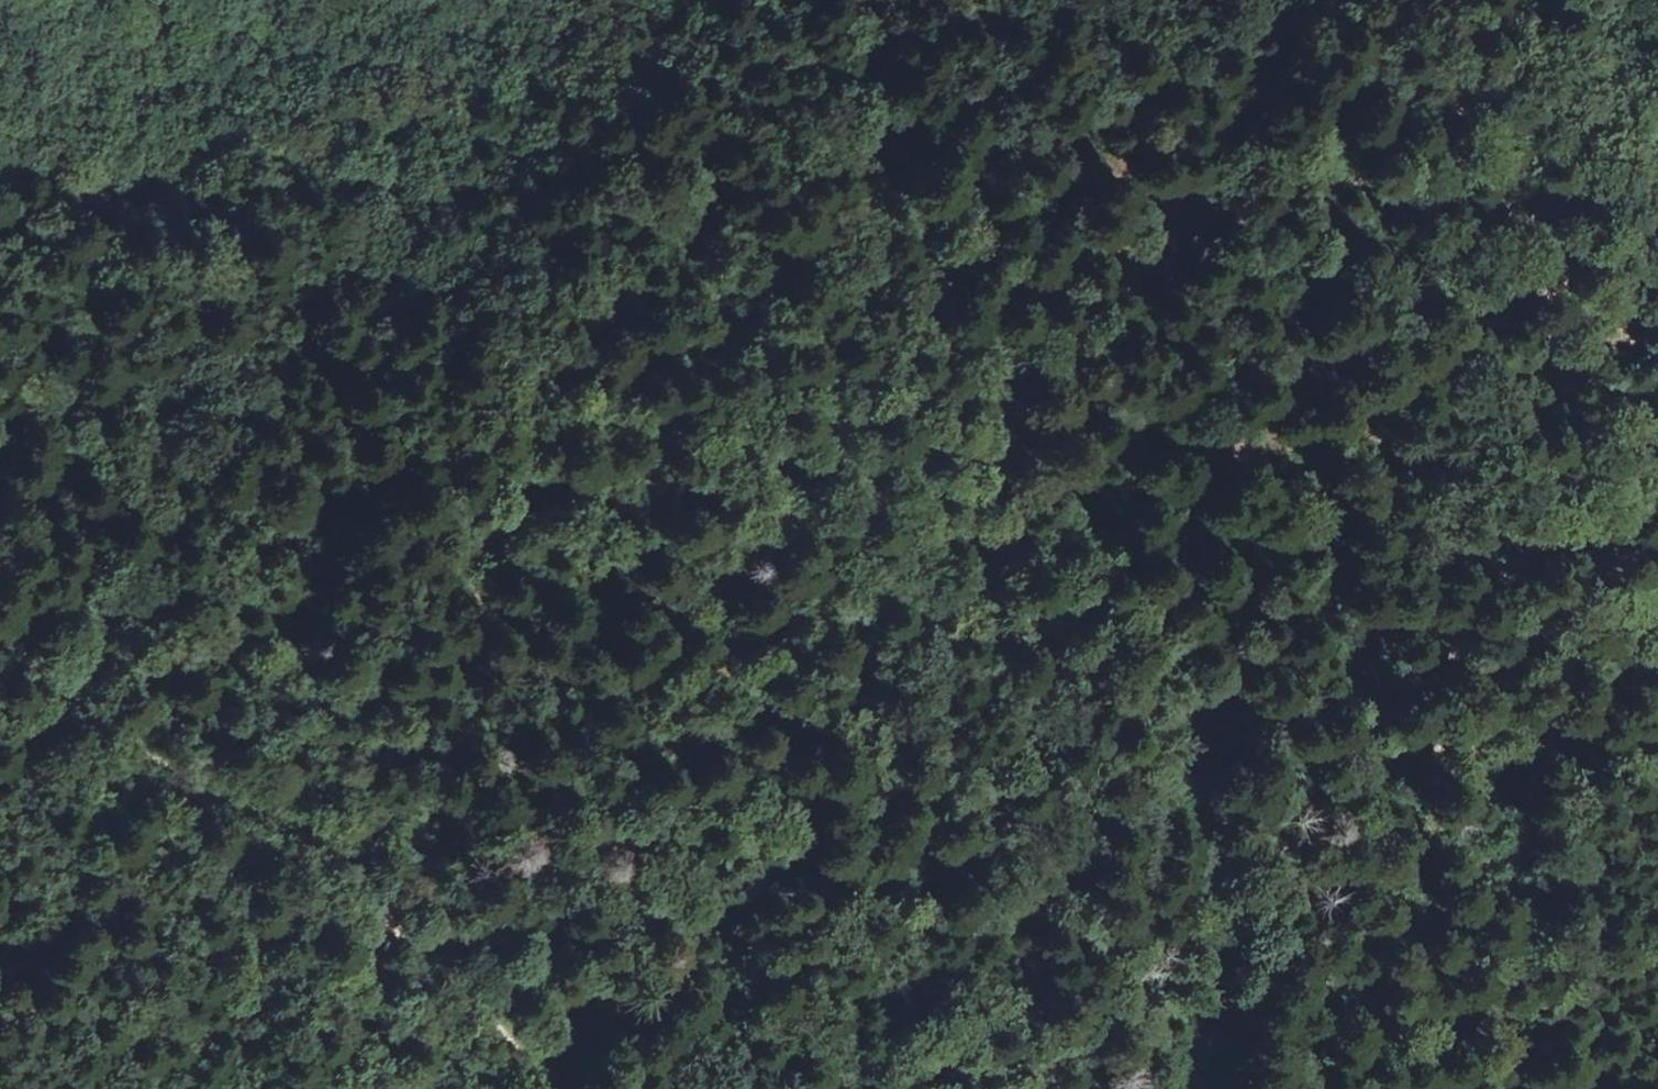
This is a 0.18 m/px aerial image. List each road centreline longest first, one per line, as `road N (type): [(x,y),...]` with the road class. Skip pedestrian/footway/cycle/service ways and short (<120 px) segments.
road 1 (track): [(545,1088),(418,938),(0,648)]
road 2 (track): [(1205,1088),(1216,972),(1215,844)]

